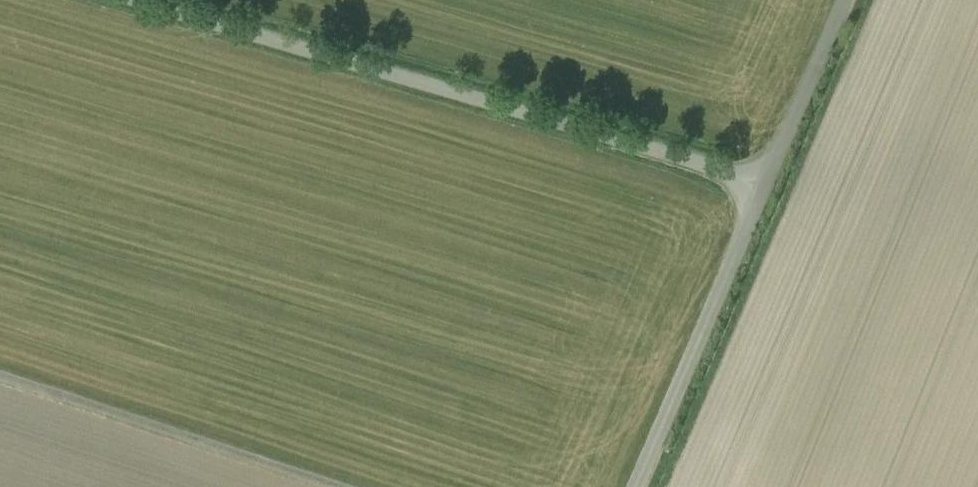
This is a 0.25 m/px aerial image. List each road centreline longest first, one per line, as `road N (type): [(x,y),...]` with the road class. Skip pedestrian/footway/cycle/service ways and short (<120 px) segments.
road 1 (unclassified): [(765,182),(135,0)]
road 2 (unclassified): [(383,486),(0,360)]
road 3 (unclassified): [(634,486),(765,182)]
road 4 (unclassified): [(765,182),(846,0)]

